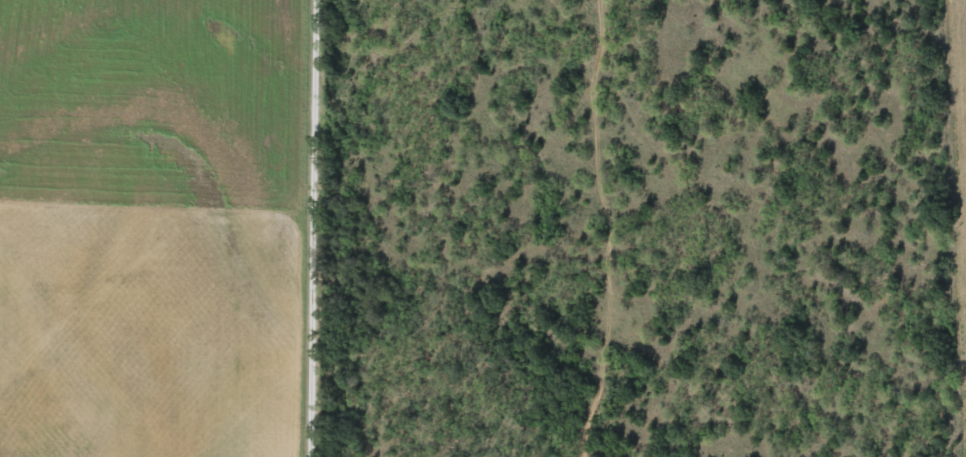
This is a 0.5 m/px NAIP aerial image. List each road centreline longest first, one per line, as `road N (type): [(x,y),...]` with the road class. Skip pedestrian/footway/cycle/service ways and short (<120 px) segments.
road 1 (track): [(317,456),(324,0)]

